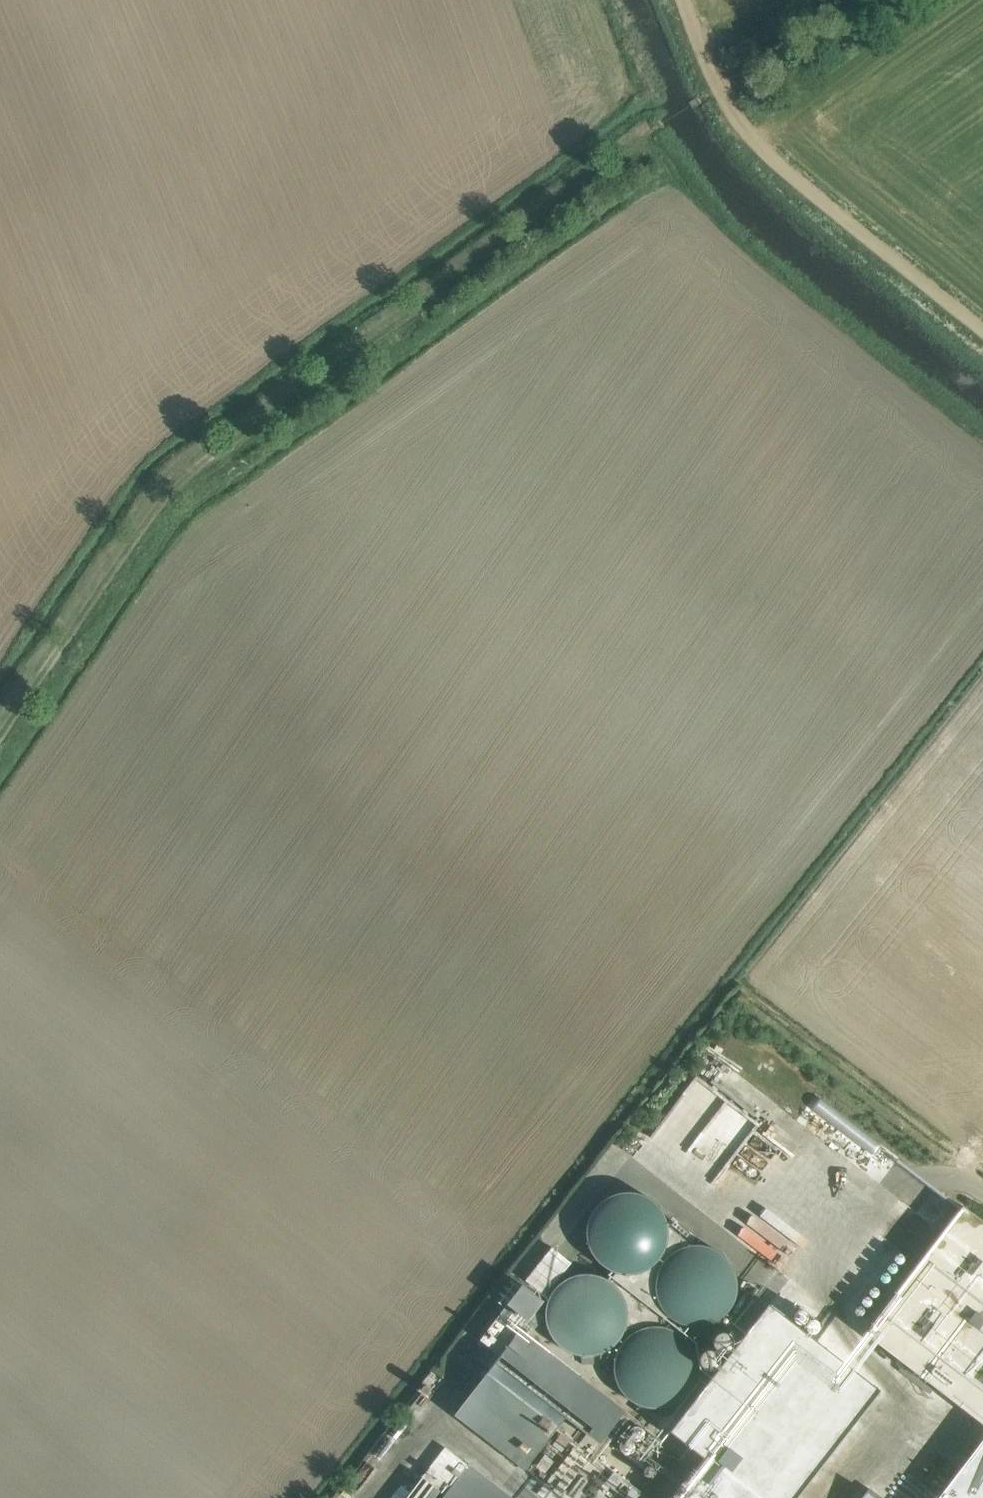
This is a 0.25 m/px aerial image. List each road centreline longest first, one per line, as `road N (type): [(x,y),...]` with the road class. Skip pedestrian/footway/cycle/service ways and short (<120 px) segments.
road 1 (track): [(0,741),(162,502),(424,292),(662,124)]
road 2 (track): [(982,335),(746,132),(718,88)]
road 3 (track): [(718,88),(843,0)]

